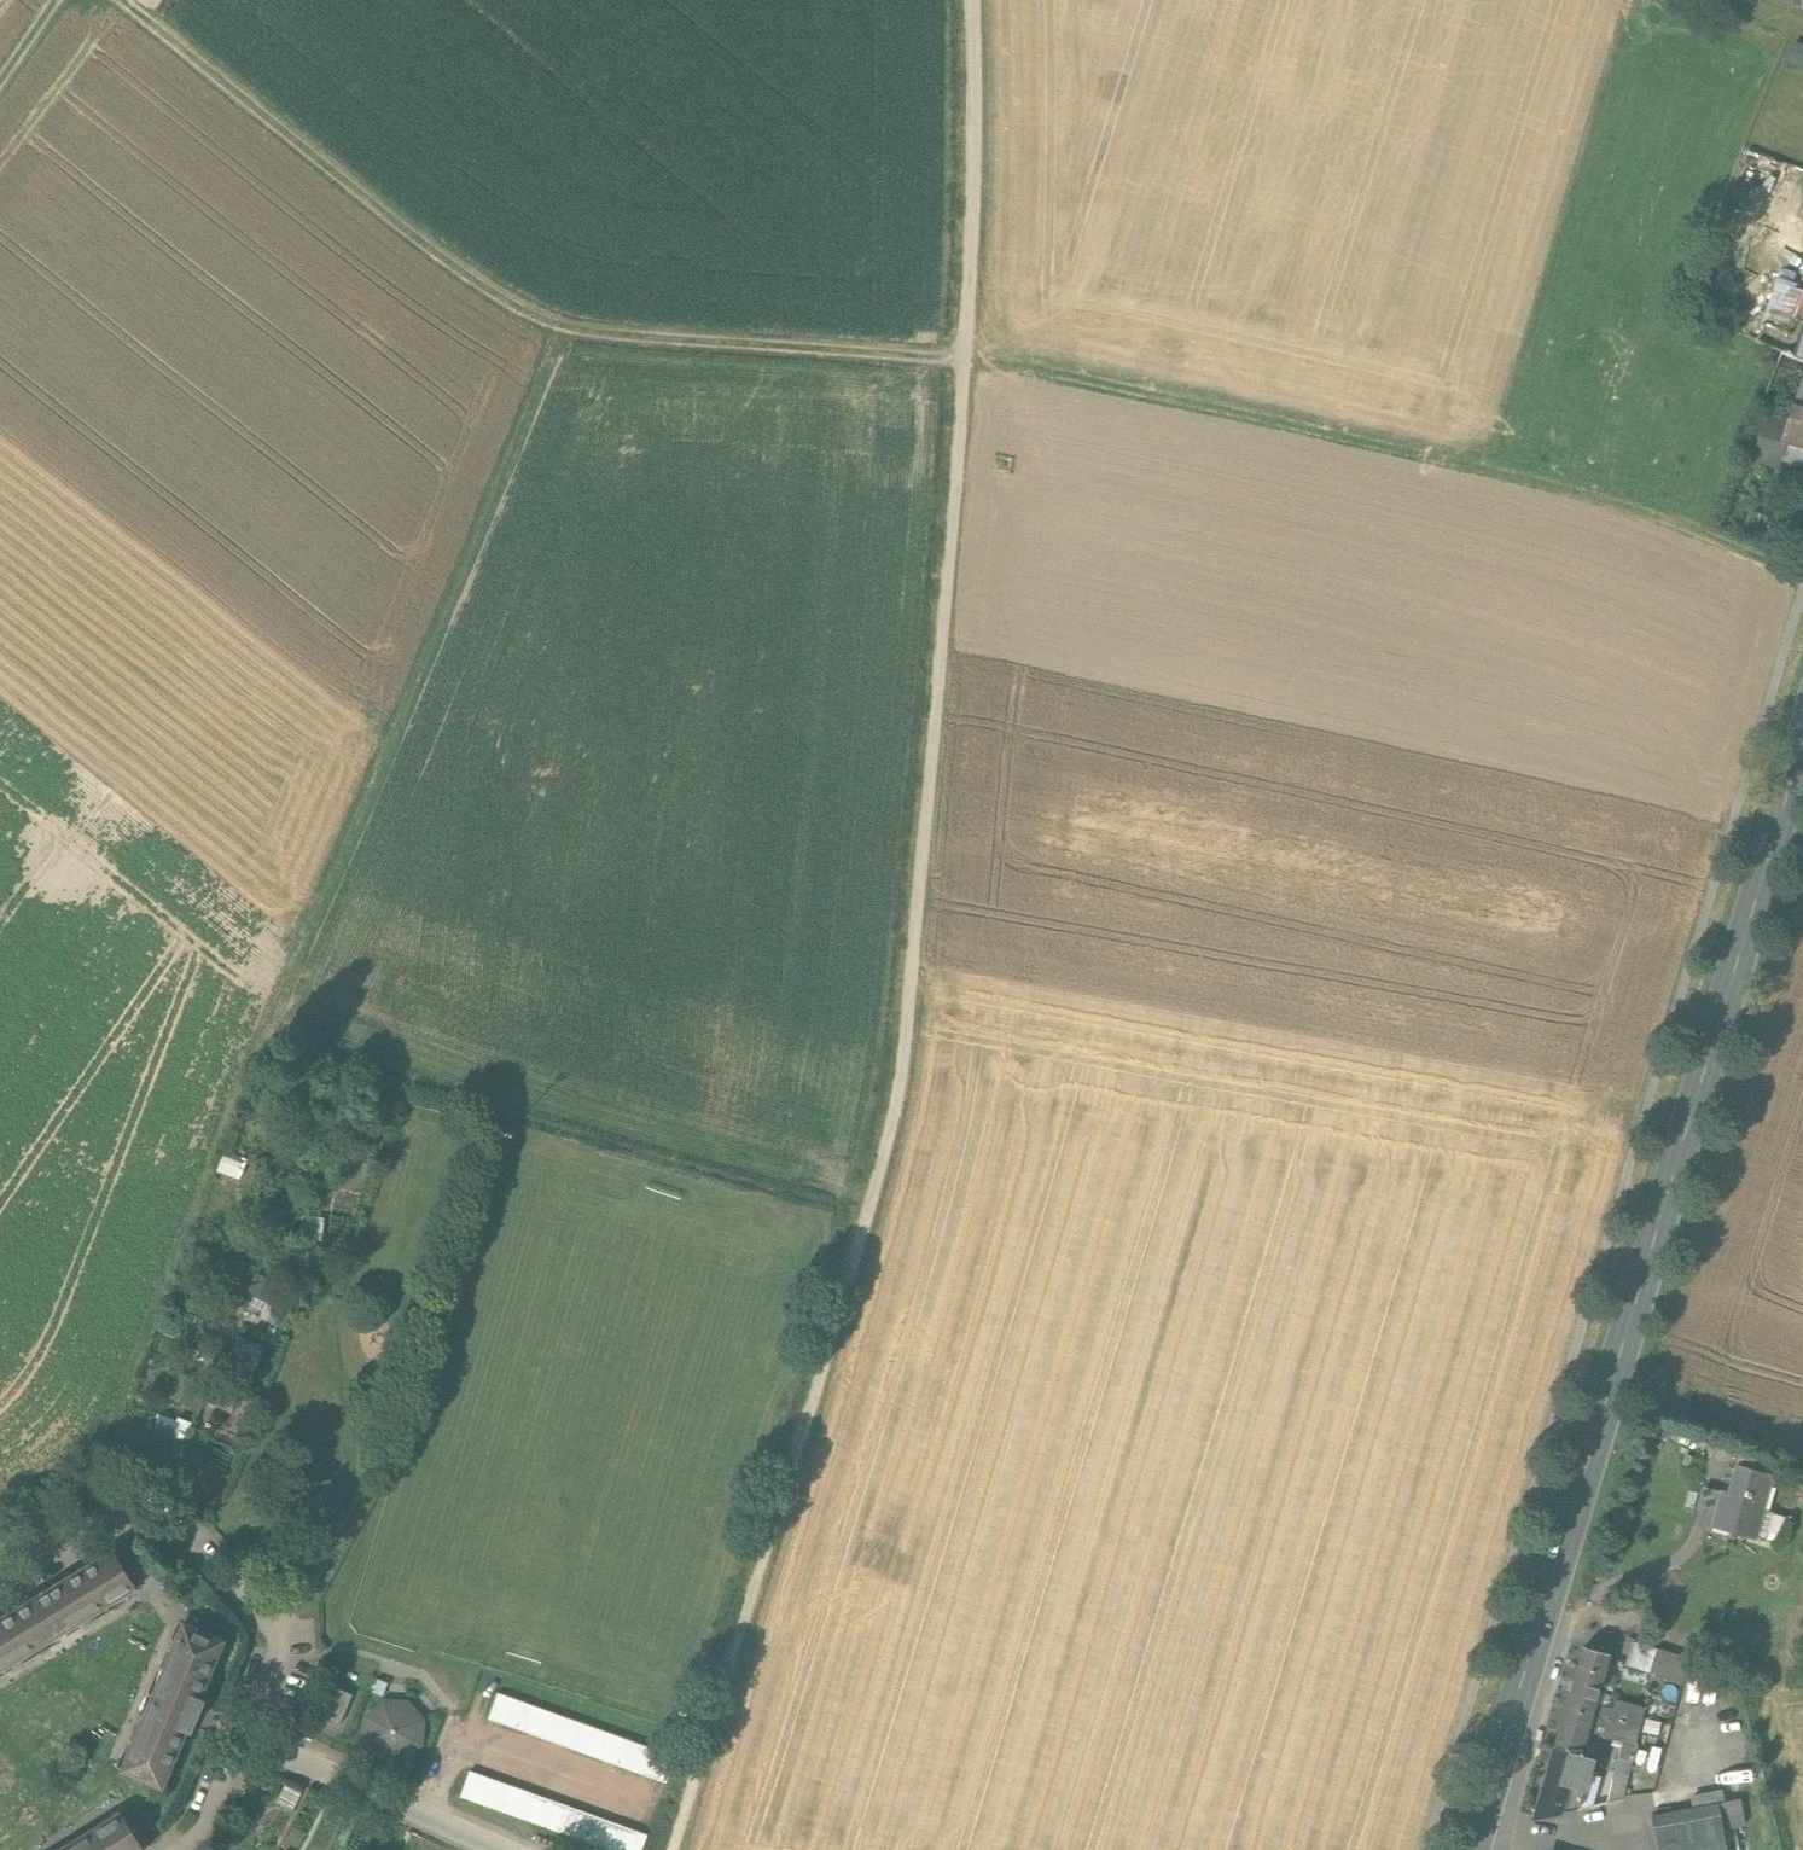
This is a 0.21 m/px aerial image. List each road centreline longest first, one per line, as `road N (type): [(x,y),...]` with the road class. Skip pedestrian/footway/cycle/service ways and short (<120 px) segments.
road 1 (track): [(668,1849),(819,1389),(889,1137),(903,1056),(971,231),(970,0)]
road 2 (track): [(136,0),(383,202),(533,311),(607,328),(963,350),(1235,406),(1543,475),(1802,570)]
road 3 (primary): [(1802,735),(1470,1849)]
road 4 (residential): [(0,1593),(128,1515),(166,1515),(266,1607),(272,1648),(250,1726)]
road 5 (residential): [(250,1726),(518,1849)]
road 6 (residential): [(250,1726),(198,1826),(170,1849)]

